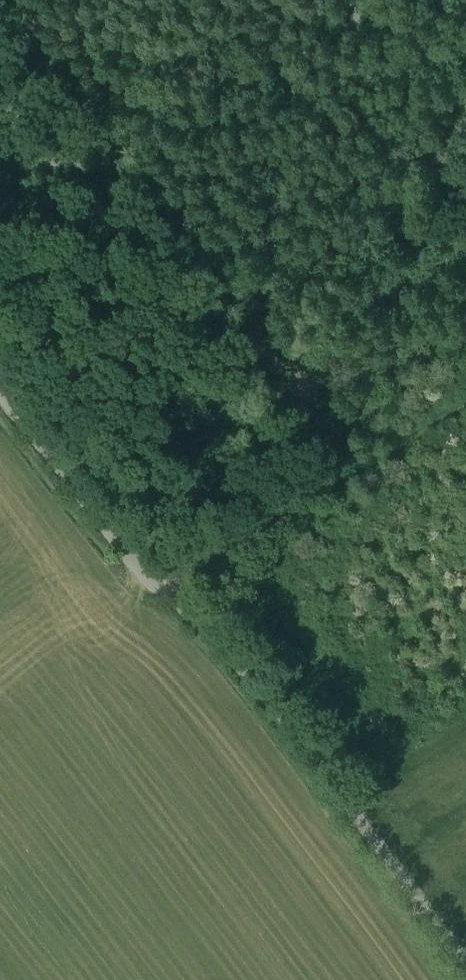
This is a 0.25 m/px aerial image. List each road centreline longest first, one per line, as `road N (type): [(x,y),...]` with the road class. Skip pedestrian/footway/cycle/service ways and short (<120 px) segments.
road 1 (unclassified): [(465,966),(222,648),(122,551),(0,394)]
road 2 (track): [(163,590),(465,406)]

